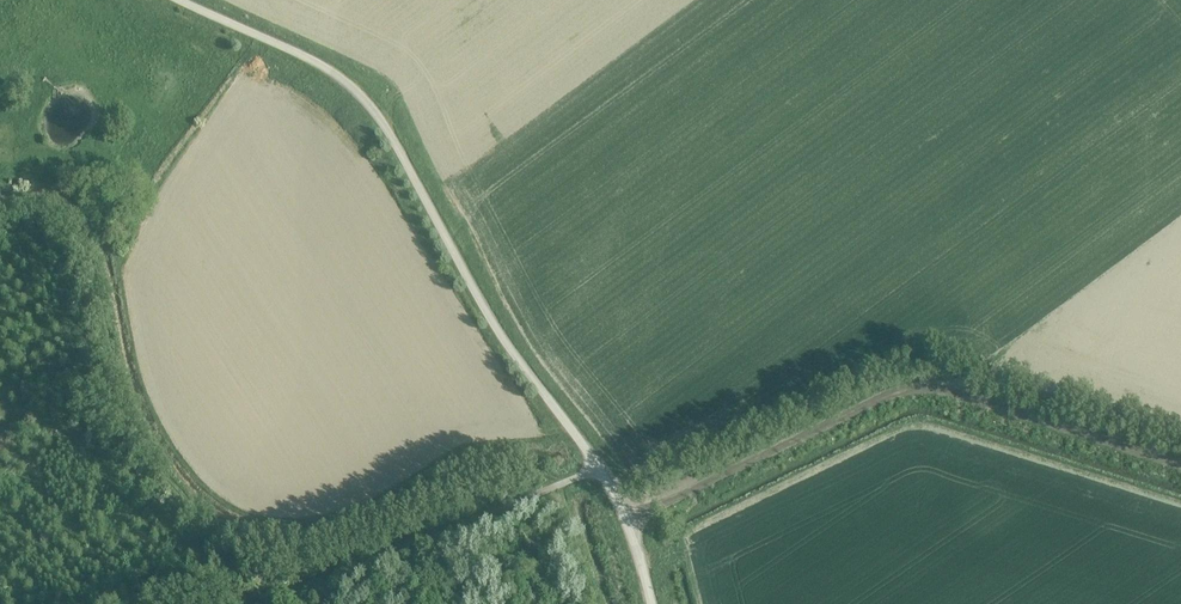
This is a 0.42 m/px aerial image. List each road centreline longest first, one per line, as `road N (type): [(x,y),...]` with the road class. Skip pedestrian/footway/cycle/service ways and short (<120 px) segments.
road 1 (unclassified): [(598,469),(499,334),(359,95),(301,55),(178,0)]
road 2 (track): [(1180,473),(913,389),(627,522)]
road 3 (unclassified): [(598,469),(260,603)]
road 4 (unclassified): [(650,603),(627,522),(598,469)]
road 5 (track): [(558,486),(597,603)]

